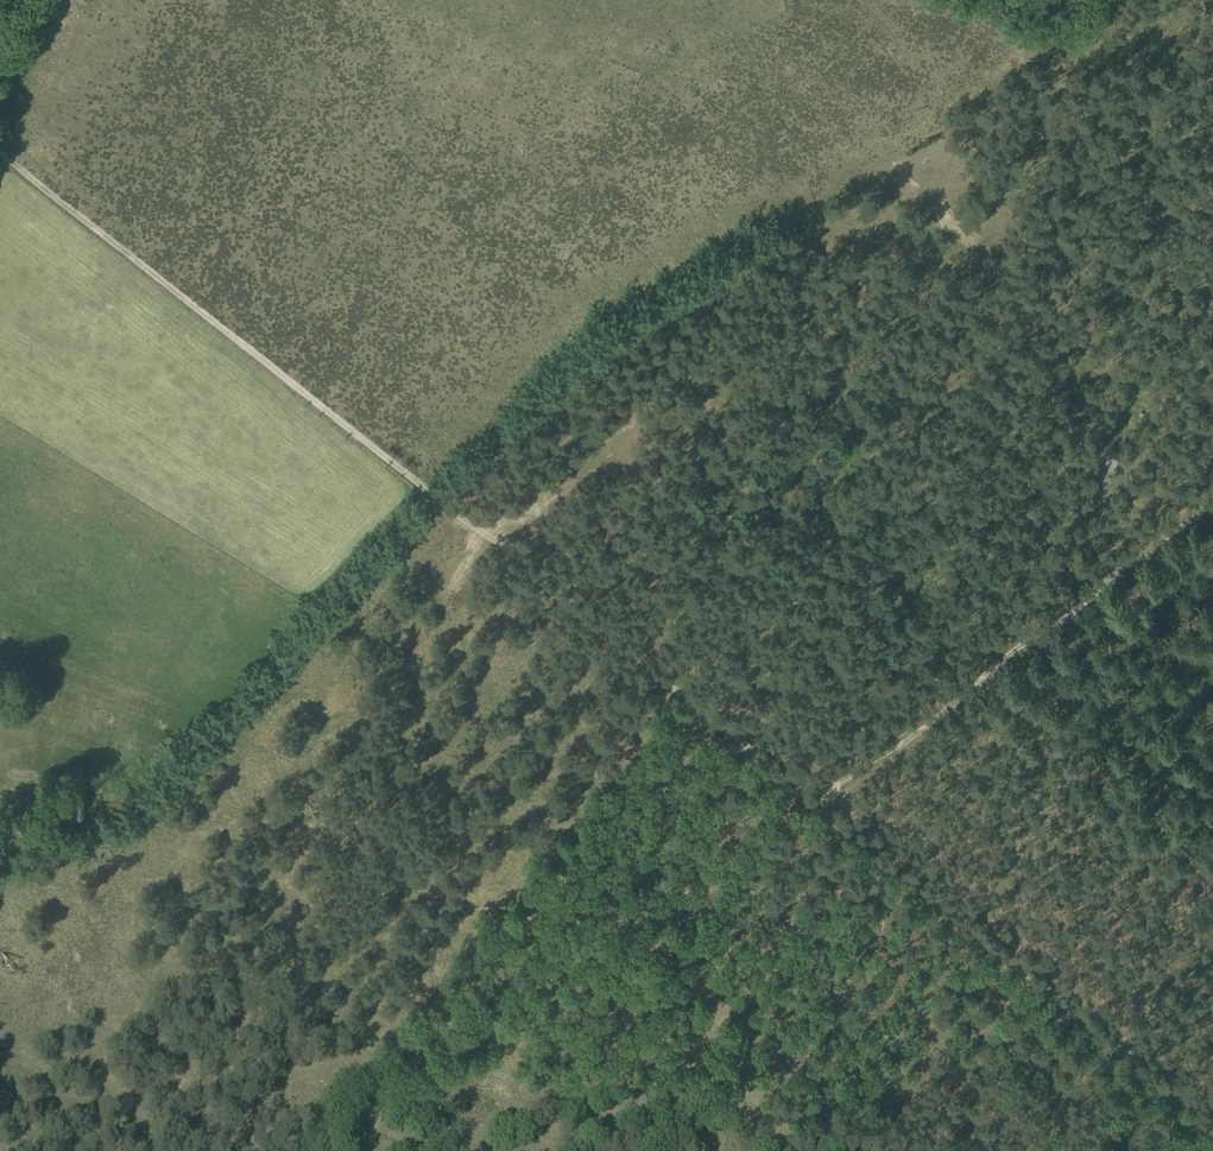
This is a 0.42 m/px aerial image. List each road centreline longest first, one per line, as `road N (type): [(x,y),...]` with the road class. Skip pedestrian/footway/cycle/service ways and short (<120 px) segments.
road 1 (track): [(0,142),(477,531)]

